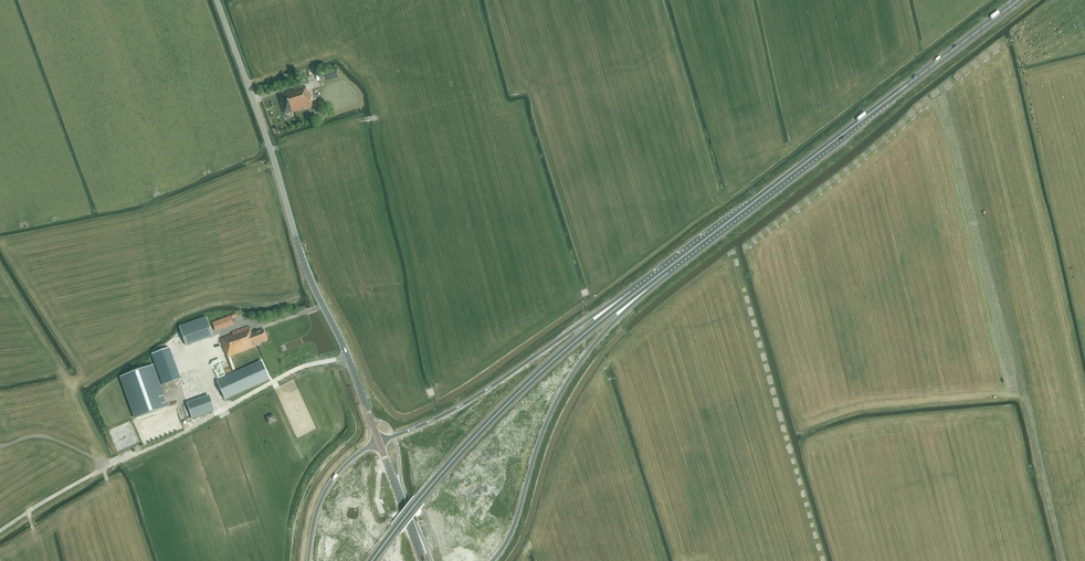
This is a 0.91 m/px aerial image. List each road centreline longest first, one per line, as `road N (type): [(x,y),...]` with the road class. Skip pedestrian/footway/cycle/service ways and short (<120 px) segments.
road 1 (trunk): [(644,286),(1019,0)]
road 2 (tertiary): [(378,441),(309,276),(217,0)]
road 3 (trunk): [(372,560),(516,395),(644,286)]
road 4 (trunk): [(492,560),(514,526),(559,396),(644,286)]
road 5 (trunk): [(644,286),(463,404),(378,441)]
road 6 (trunk): [(378,441),(352,458),(323,496),(309,560)]
road 7 (tertiary): [(423,560),(378,441)]

